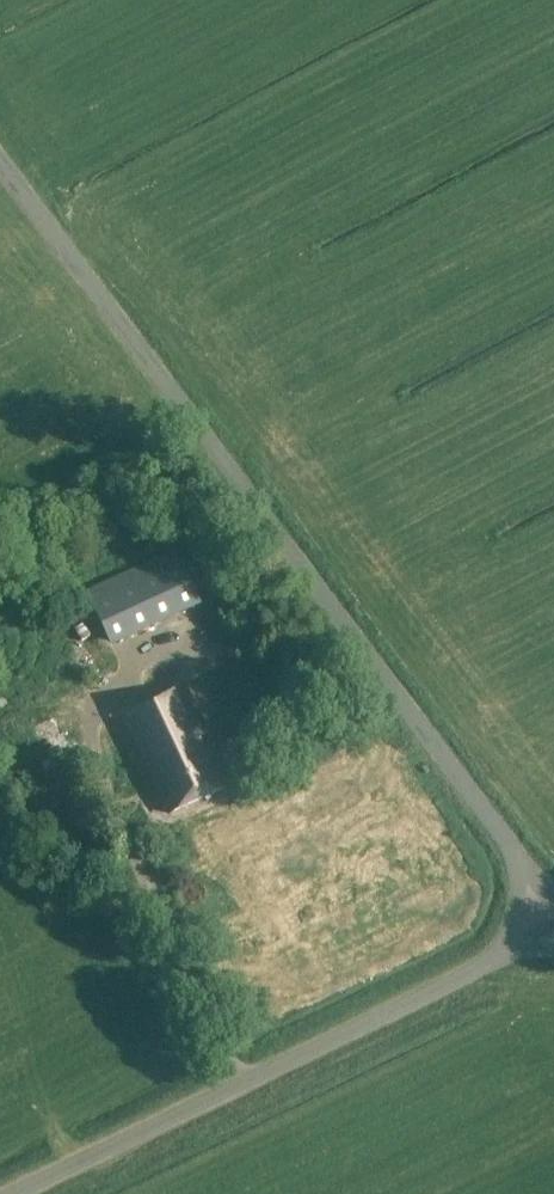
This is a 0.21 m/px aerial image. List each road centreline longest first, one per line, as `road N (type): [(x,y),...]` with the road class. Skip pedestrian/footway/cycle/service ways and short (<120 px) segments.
road 1 (unclassified): [(517,857),(0,161)]
road 2 (unclassified): [(9,1193),(489,963)]

